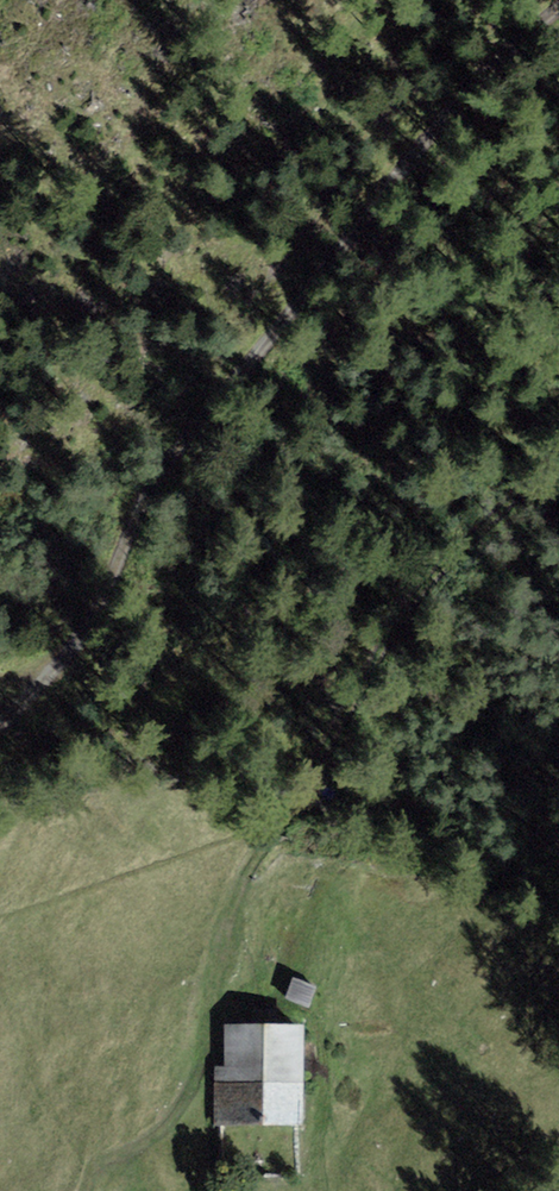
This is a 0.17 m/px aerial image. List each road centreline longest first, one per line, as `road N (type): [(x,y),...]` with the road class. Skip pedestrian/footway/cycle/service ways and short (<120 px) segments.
road 1 (track): [(0,726),(86,631),(164,467),(434,131),(486,72),(558,10)]
road 2 (track): [(558,460),(398,619),(291,812),(258,854),(216,955),(205,1072)]

